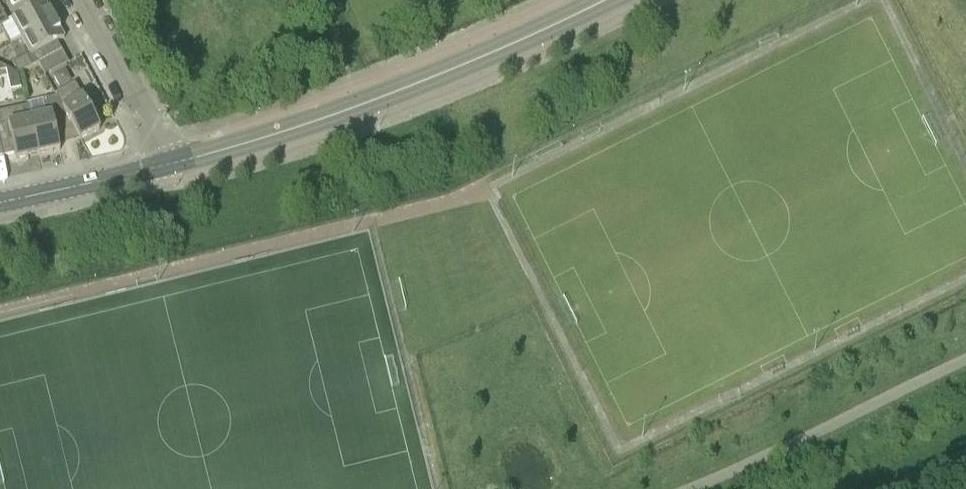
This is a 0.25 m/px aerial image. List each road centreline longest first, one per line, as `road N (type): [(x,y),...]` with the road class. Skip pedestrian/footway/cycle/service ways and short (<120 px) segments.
road 1 (tertiary): [(174,162),(420,83),(605,0)]
road 2 (unclassified): [(174,162),(88,0)]
road 3 (tertiary): [(0,203),(174,162)]

